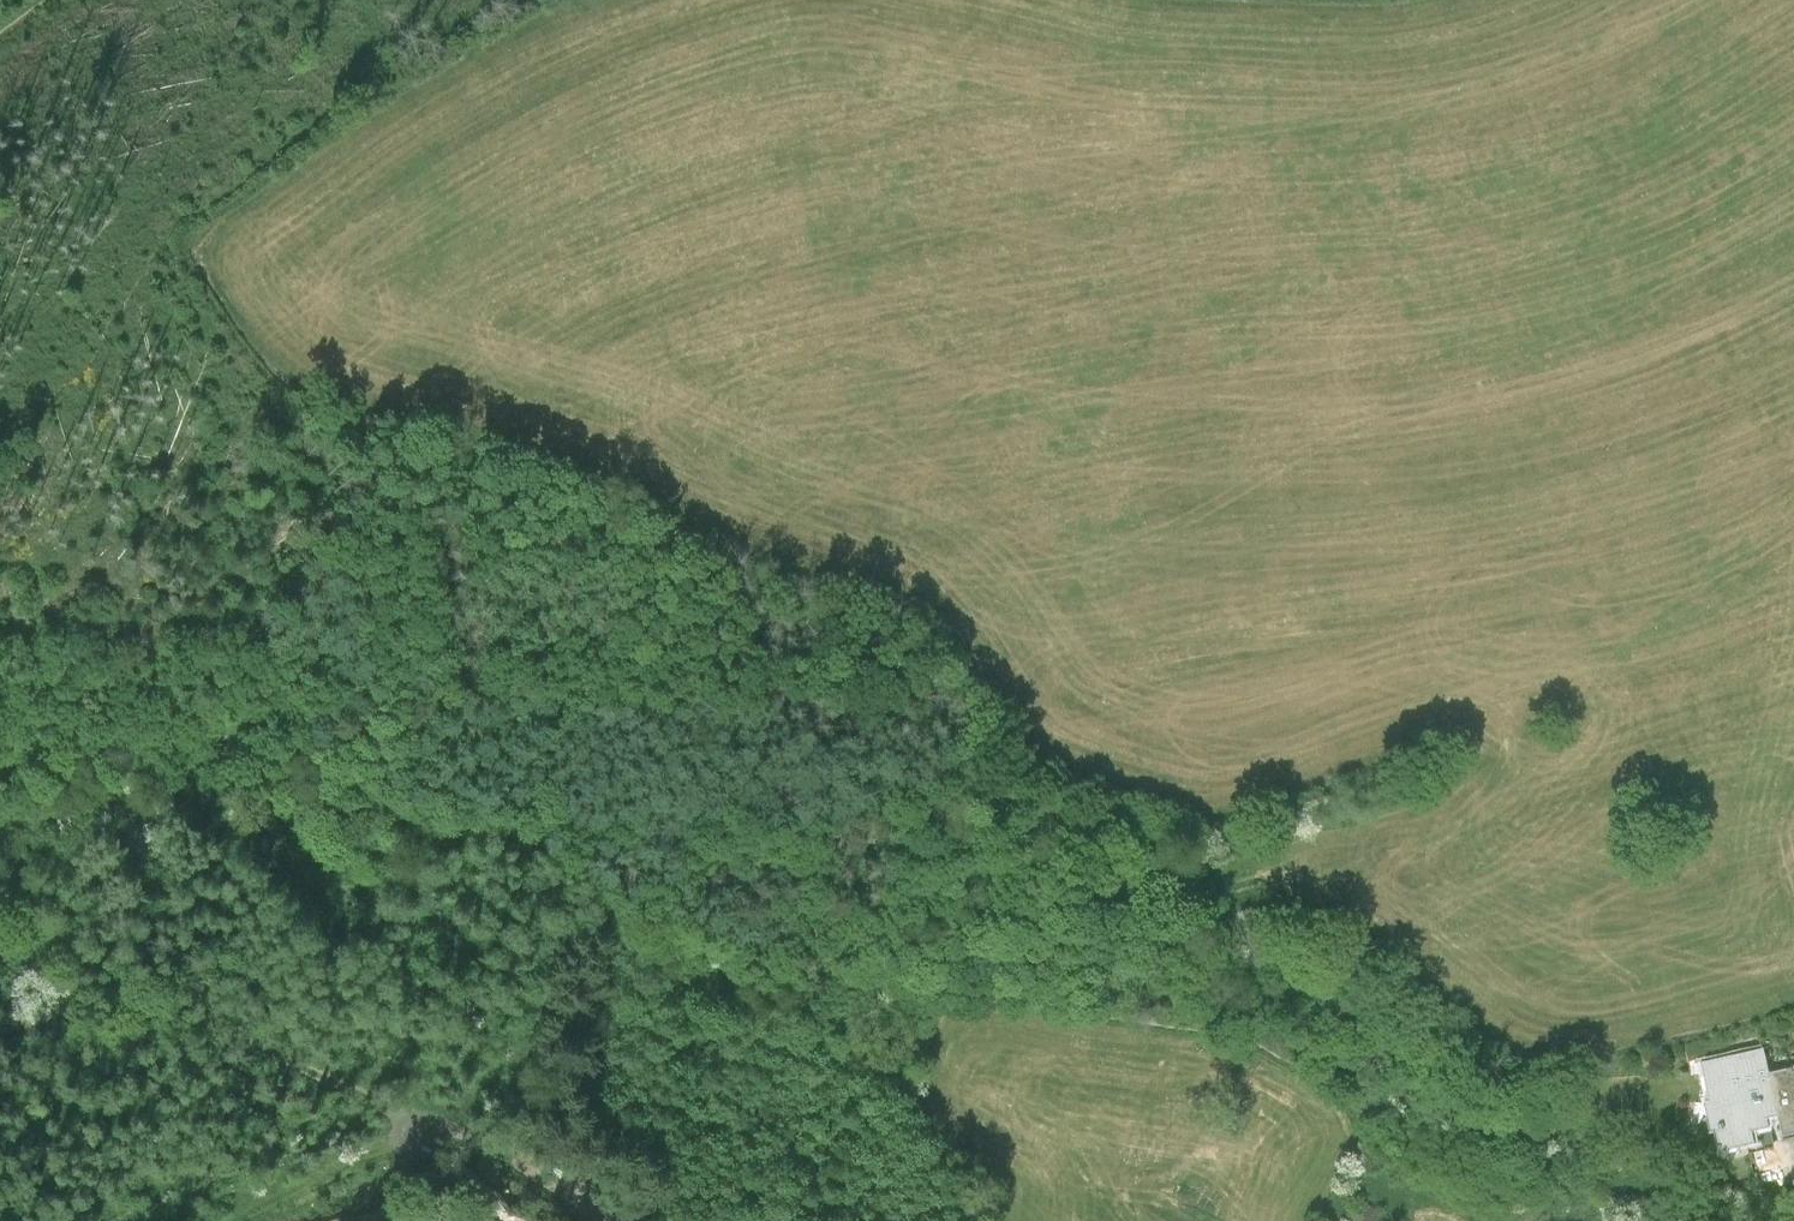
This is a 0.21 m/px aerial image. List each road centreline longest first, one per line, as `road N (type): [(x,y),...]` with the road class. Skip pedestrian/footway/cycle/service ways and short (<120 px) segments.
road 1 (track): [(0,1036),(64,1007),(137,1001),(219,1030),(417,1125),(523,1156),(623,1220)]

